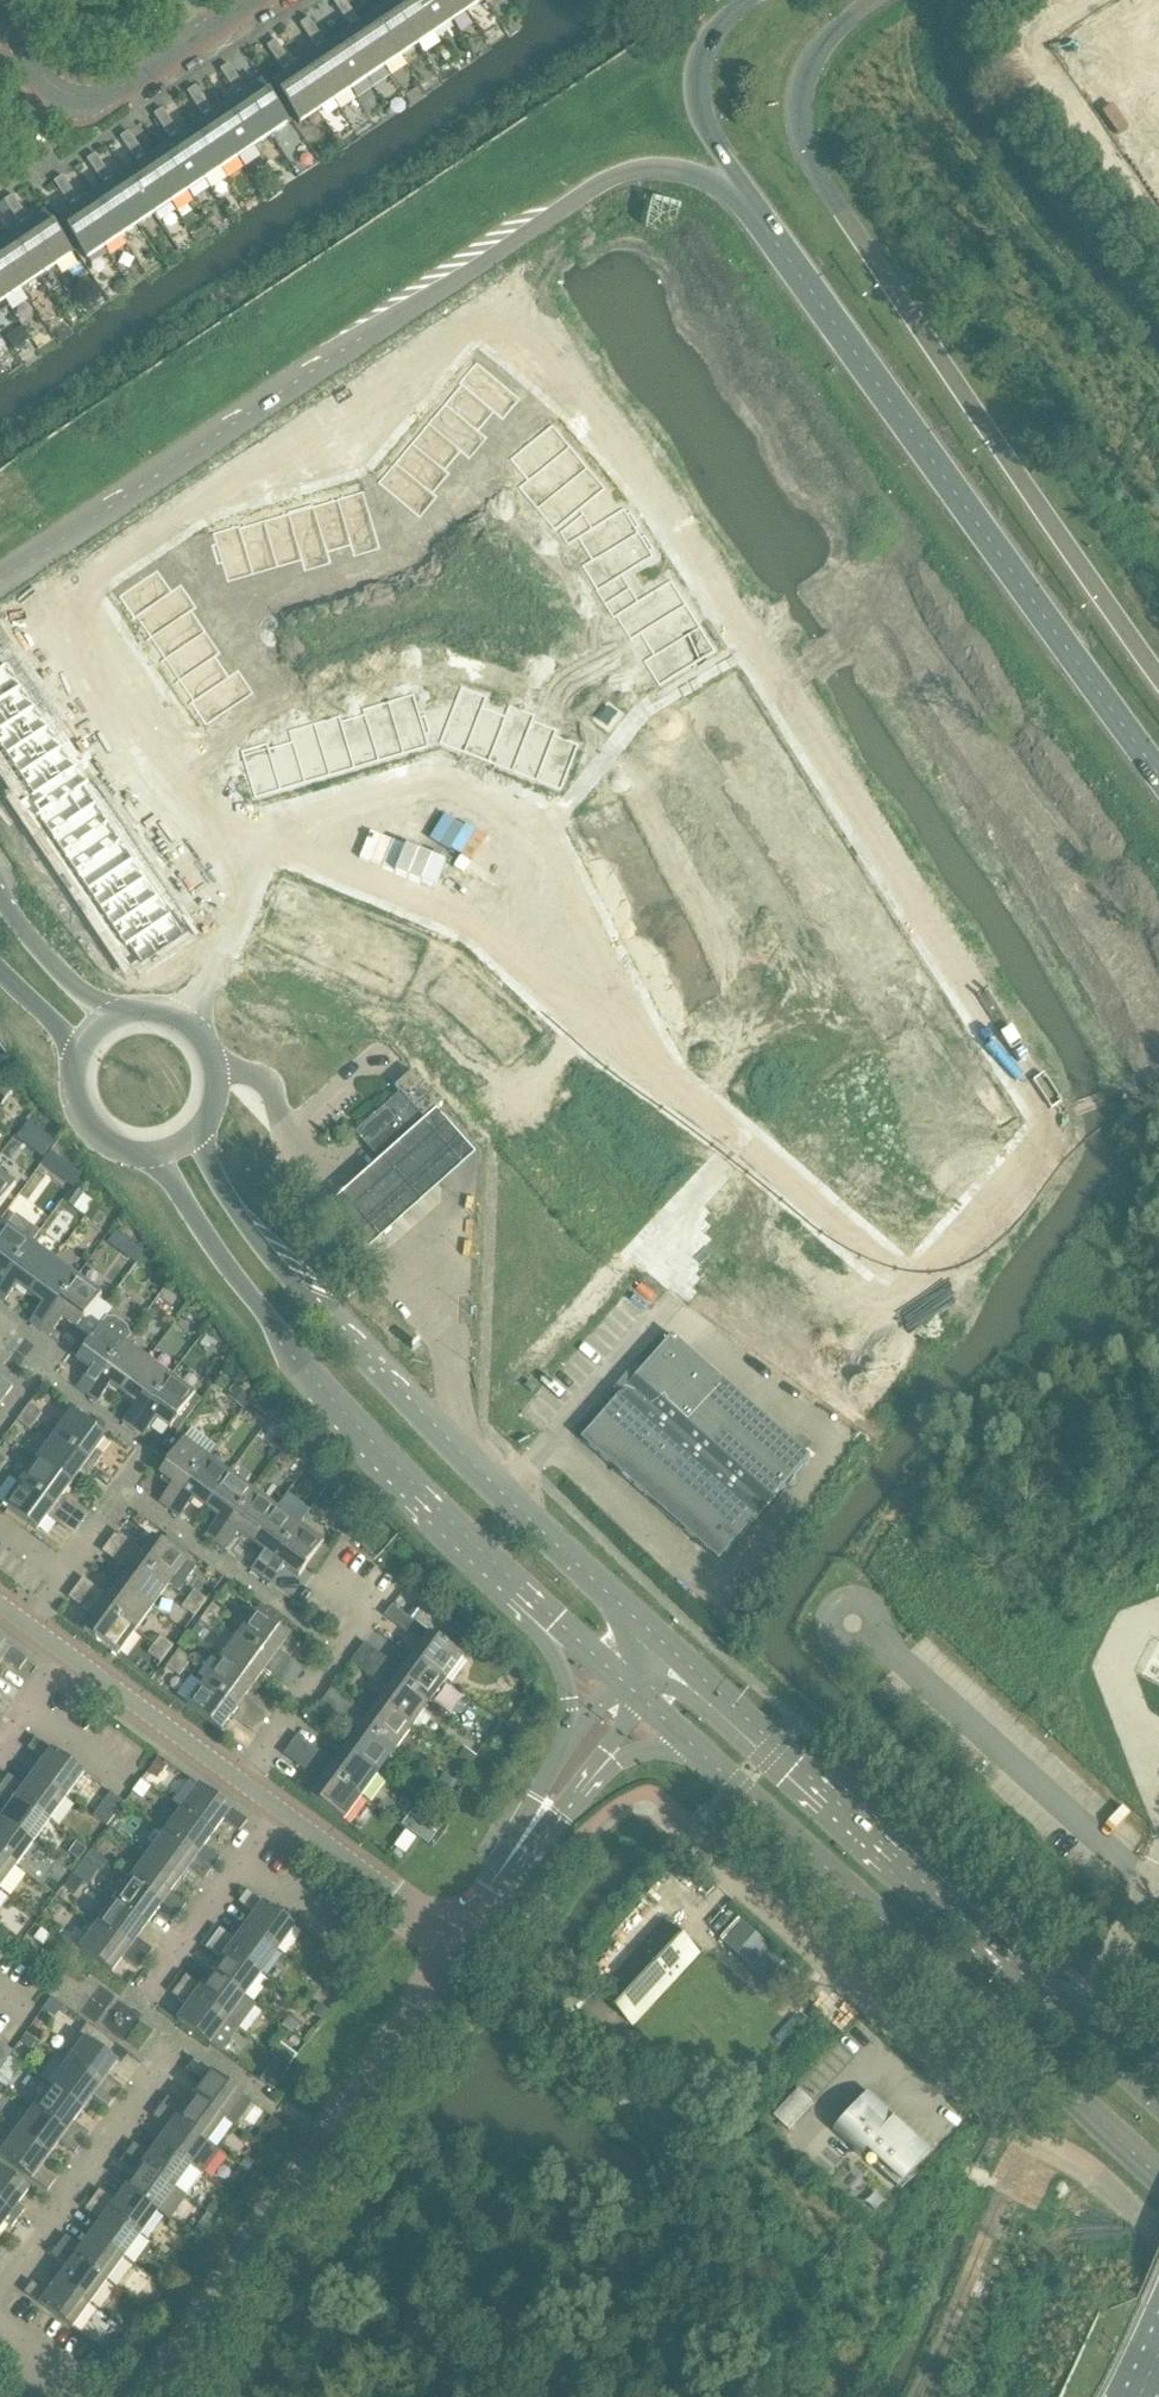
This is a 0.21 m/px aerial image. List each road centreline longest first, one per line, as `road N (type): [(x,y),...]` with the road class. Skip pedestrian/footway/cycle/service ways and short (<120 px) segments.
road 1 (residential): [(684,1104),(922,1323),(1055,1142),(515,298),(87,596),(248,841)]
road 2 (primary): [(0,584),(583,196),(635,171),(695,175),(758,214)]
road 3 (primary): [(1158,675),(933,356),(810,163),(800,120),(803,83),(817,54),(871,0)]
road 4 (secondary): [(660,1651),(251,1232),(190,1133)]
road 5 (primary): [(758,214),(957,501),(1158,768)]
road 6 (residential): [(684,1104),(545,822),(434,776),(248,841)]
road 7 (secondary): [(149,1149),(226,1266),(530,1601)]
road 8 (unclassified): [(158,2396),(331,2146),(458,1941)]
road 9 (residential): [(248,841),(473,921),(585,1029),(684,1104)]
road 10 (secondary): [(1035,1990),(660,1651)]
road 11 (unclassified): [(784,1835),(746,1877),(957,2076),(998,2029)]
road 12 (residential): [(0,2295),(178,2041)]
road 13 (secondary): [(784,1835),(998,2029)]
road 14 (residential): [(252,1782),(371,1617),(327,1583)]
road 15 (primary): [(756,0),(720,25),(702,60),(703,112),(758,214)]
road 16 (residential): [(135,2010),(278,1804)]
road 17 (residential): [(278,1804),(458,1941)]
road 18 (residential): [(57,97),(95,106),(249,0)]
road 19 (residential): [(70,1654),(252,1782)]
road 20 (secondary): [(530,1601),(568,1700),(566,1753),(547,1812)]
road 21 (secondary): [(998,2029),(1158,2175)]
road 22 (secondary): [(629,1694),(784,1835)]
road 23 (unclassified): [(184,1036),(215,969),(248,841)]
road 24 (secondary): [(128,1026),(59,967),(0,894)]
road 25 (secondary): [(1158,2102),(1035,1990)]
road 26 (residential): [(33,1627),(124,1499)]
road 27 (unclassified): [(458,1941),(547,1812)]
road 28 (unclassified): [(547,1812),(629,1694)]
road 29 (secondary): [(530,1601),(629,1694)]
road 30 (secondary): [(0,967),(83,1069)]
road 31 (residential): [(0,1753),(70,1654)]

